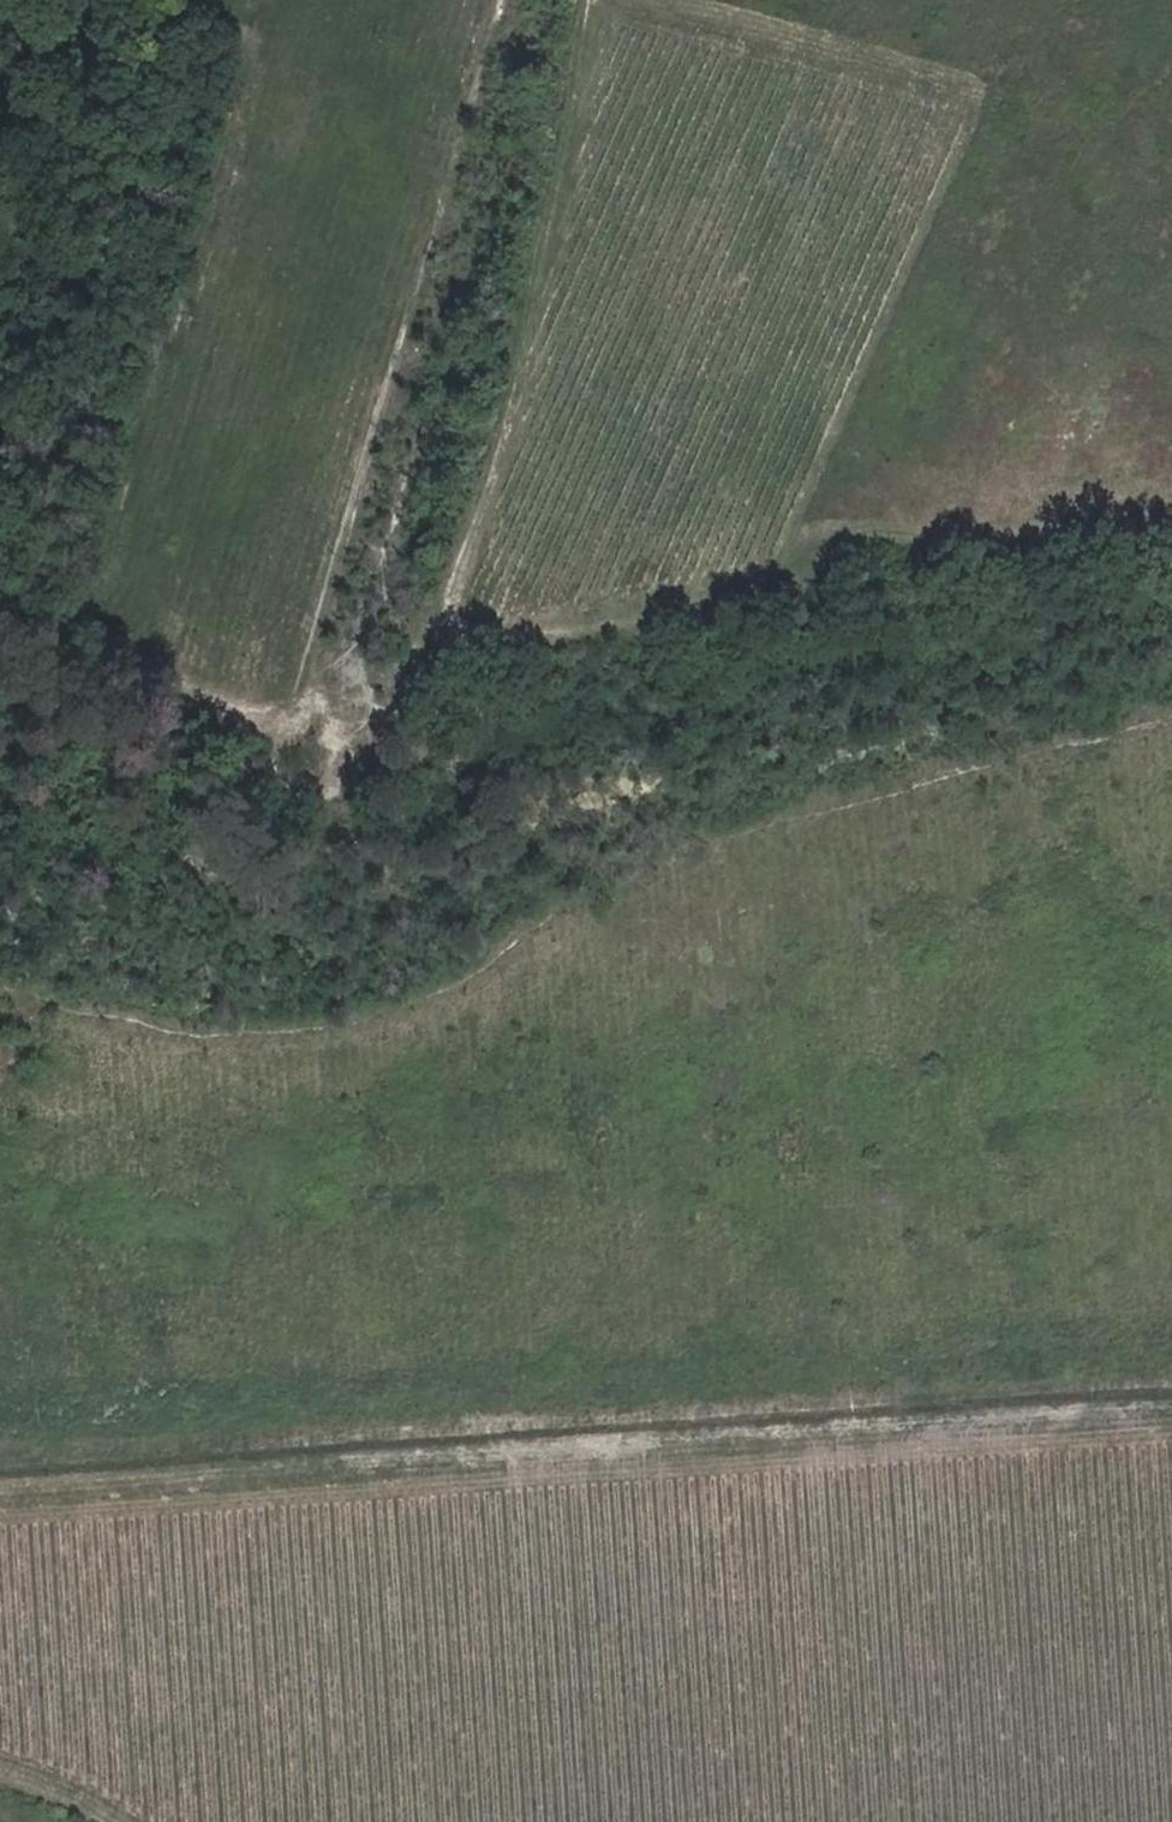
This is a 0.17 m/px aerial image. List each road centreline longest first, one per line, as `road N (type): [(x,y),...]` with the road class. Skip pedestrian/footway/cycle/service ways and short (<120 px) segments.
road 1 (track): [(0,131),(32,97),(57,0)]

